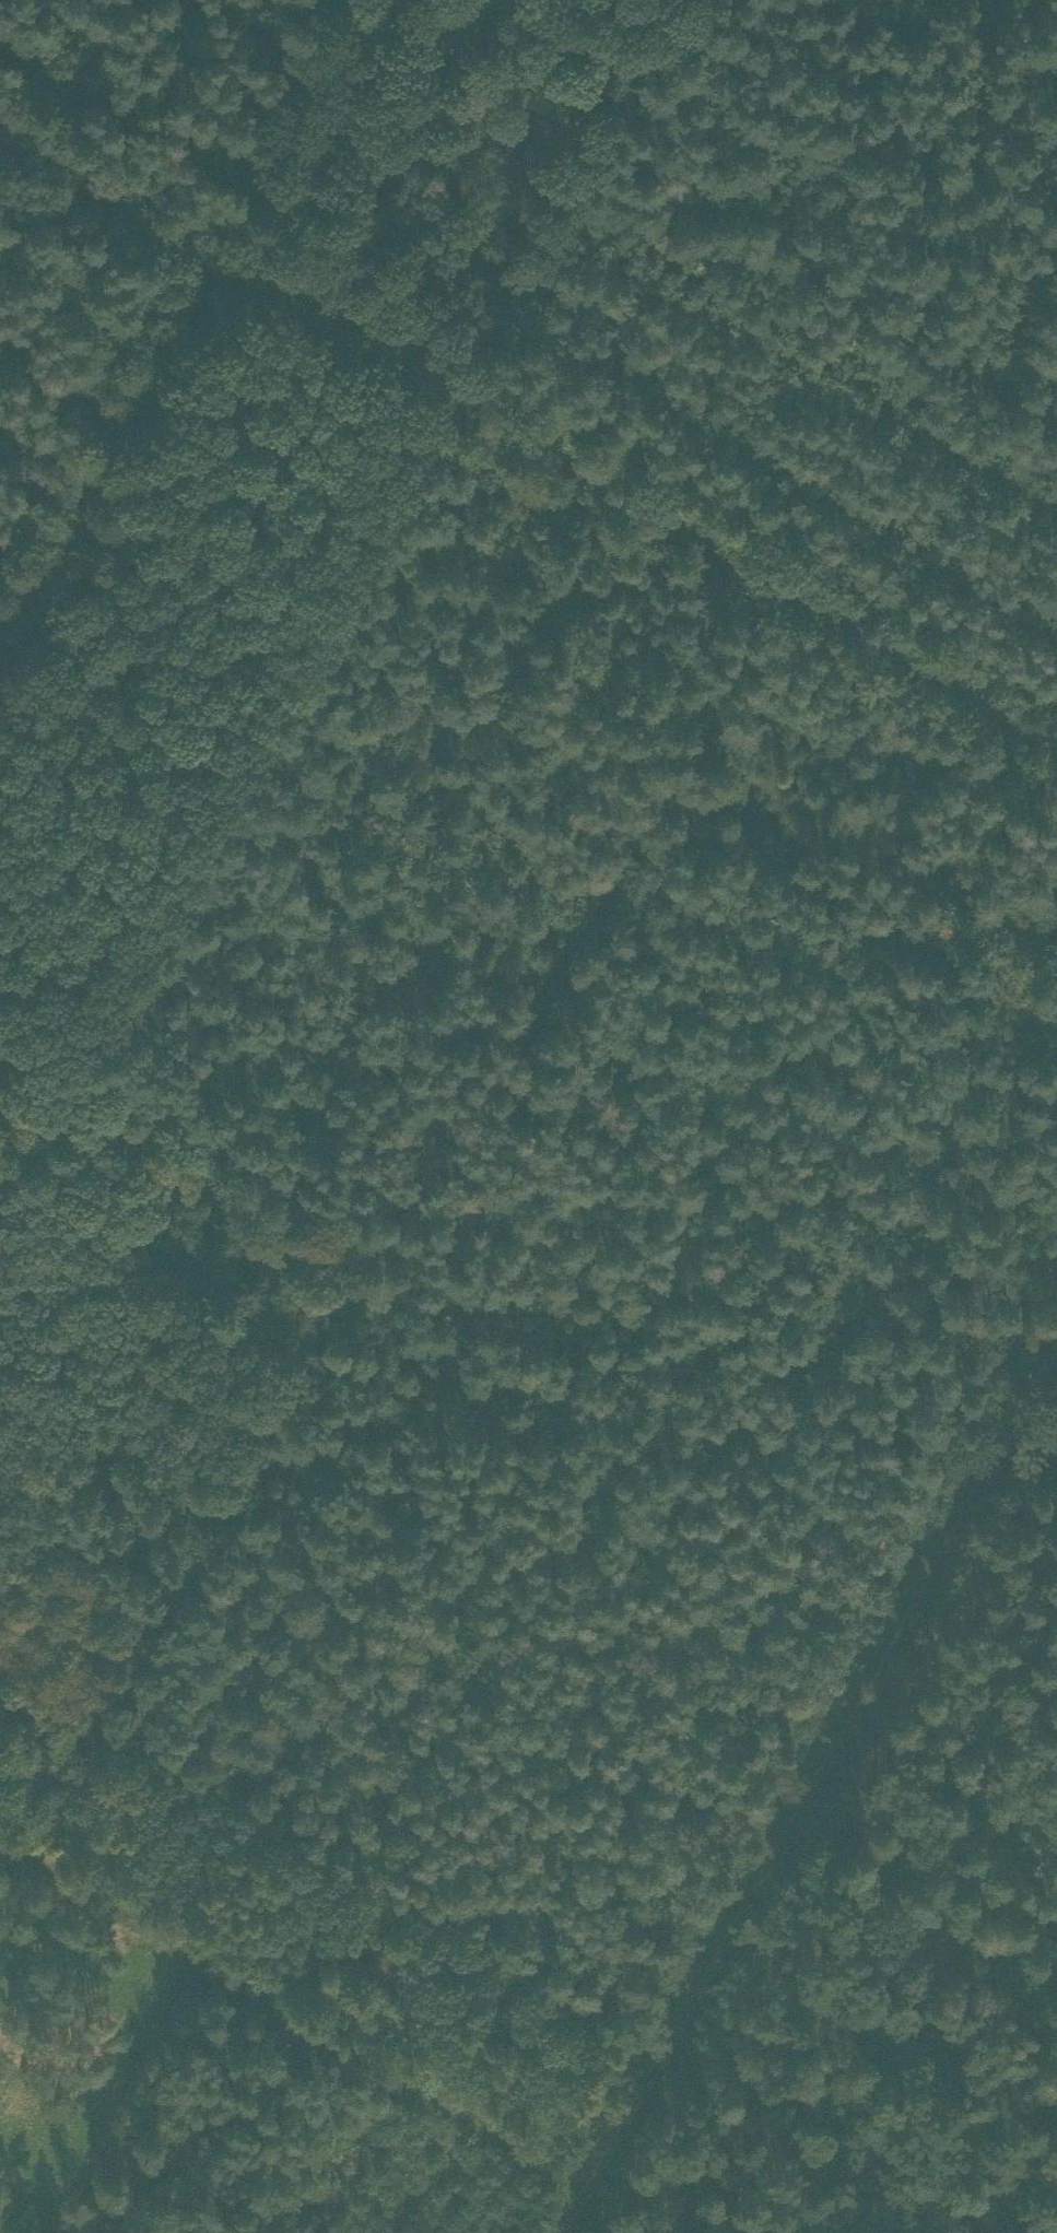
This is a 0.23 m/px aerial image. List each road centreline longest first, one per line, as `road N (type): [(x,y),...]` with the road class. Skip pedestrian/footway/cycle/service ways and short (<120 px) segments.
road 1 (track): [(15,1864),(450,1102),(491,1067),(715,679)]
road 2 (track): [(1056,1337),(544,2232)]
road 3 (track): [(232,264),(1056,743)]
road 4 (track): [(0,1856),(571,2184)]
road 5 (track): [(232,264),(197,283),(0,630)]
road 6 (track): [(398,0),(265,238),(232,264)]
road 7 (track): [(306,2033),(91,2232)]
road 8 (track): [(0,134),(232,264)]

